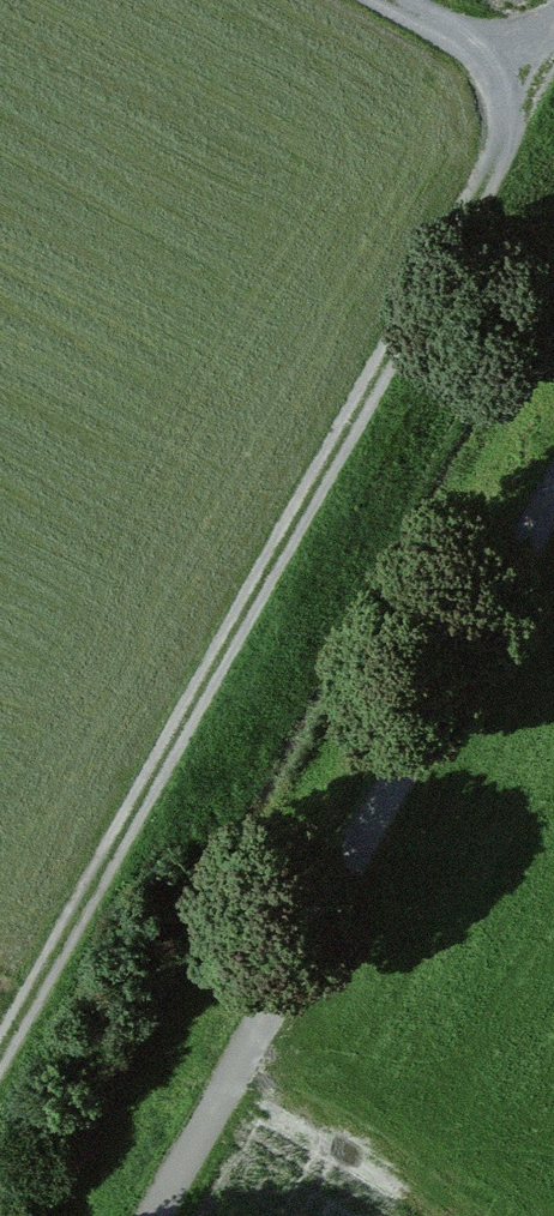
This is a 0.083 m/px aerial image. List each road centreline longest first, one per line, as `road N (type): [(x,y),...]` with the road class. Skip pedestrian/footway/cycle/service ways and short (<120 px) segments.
road 1 (track): [(0,1049),(553,30)]
road 2 (track): [(553,504),(157,1215)]

